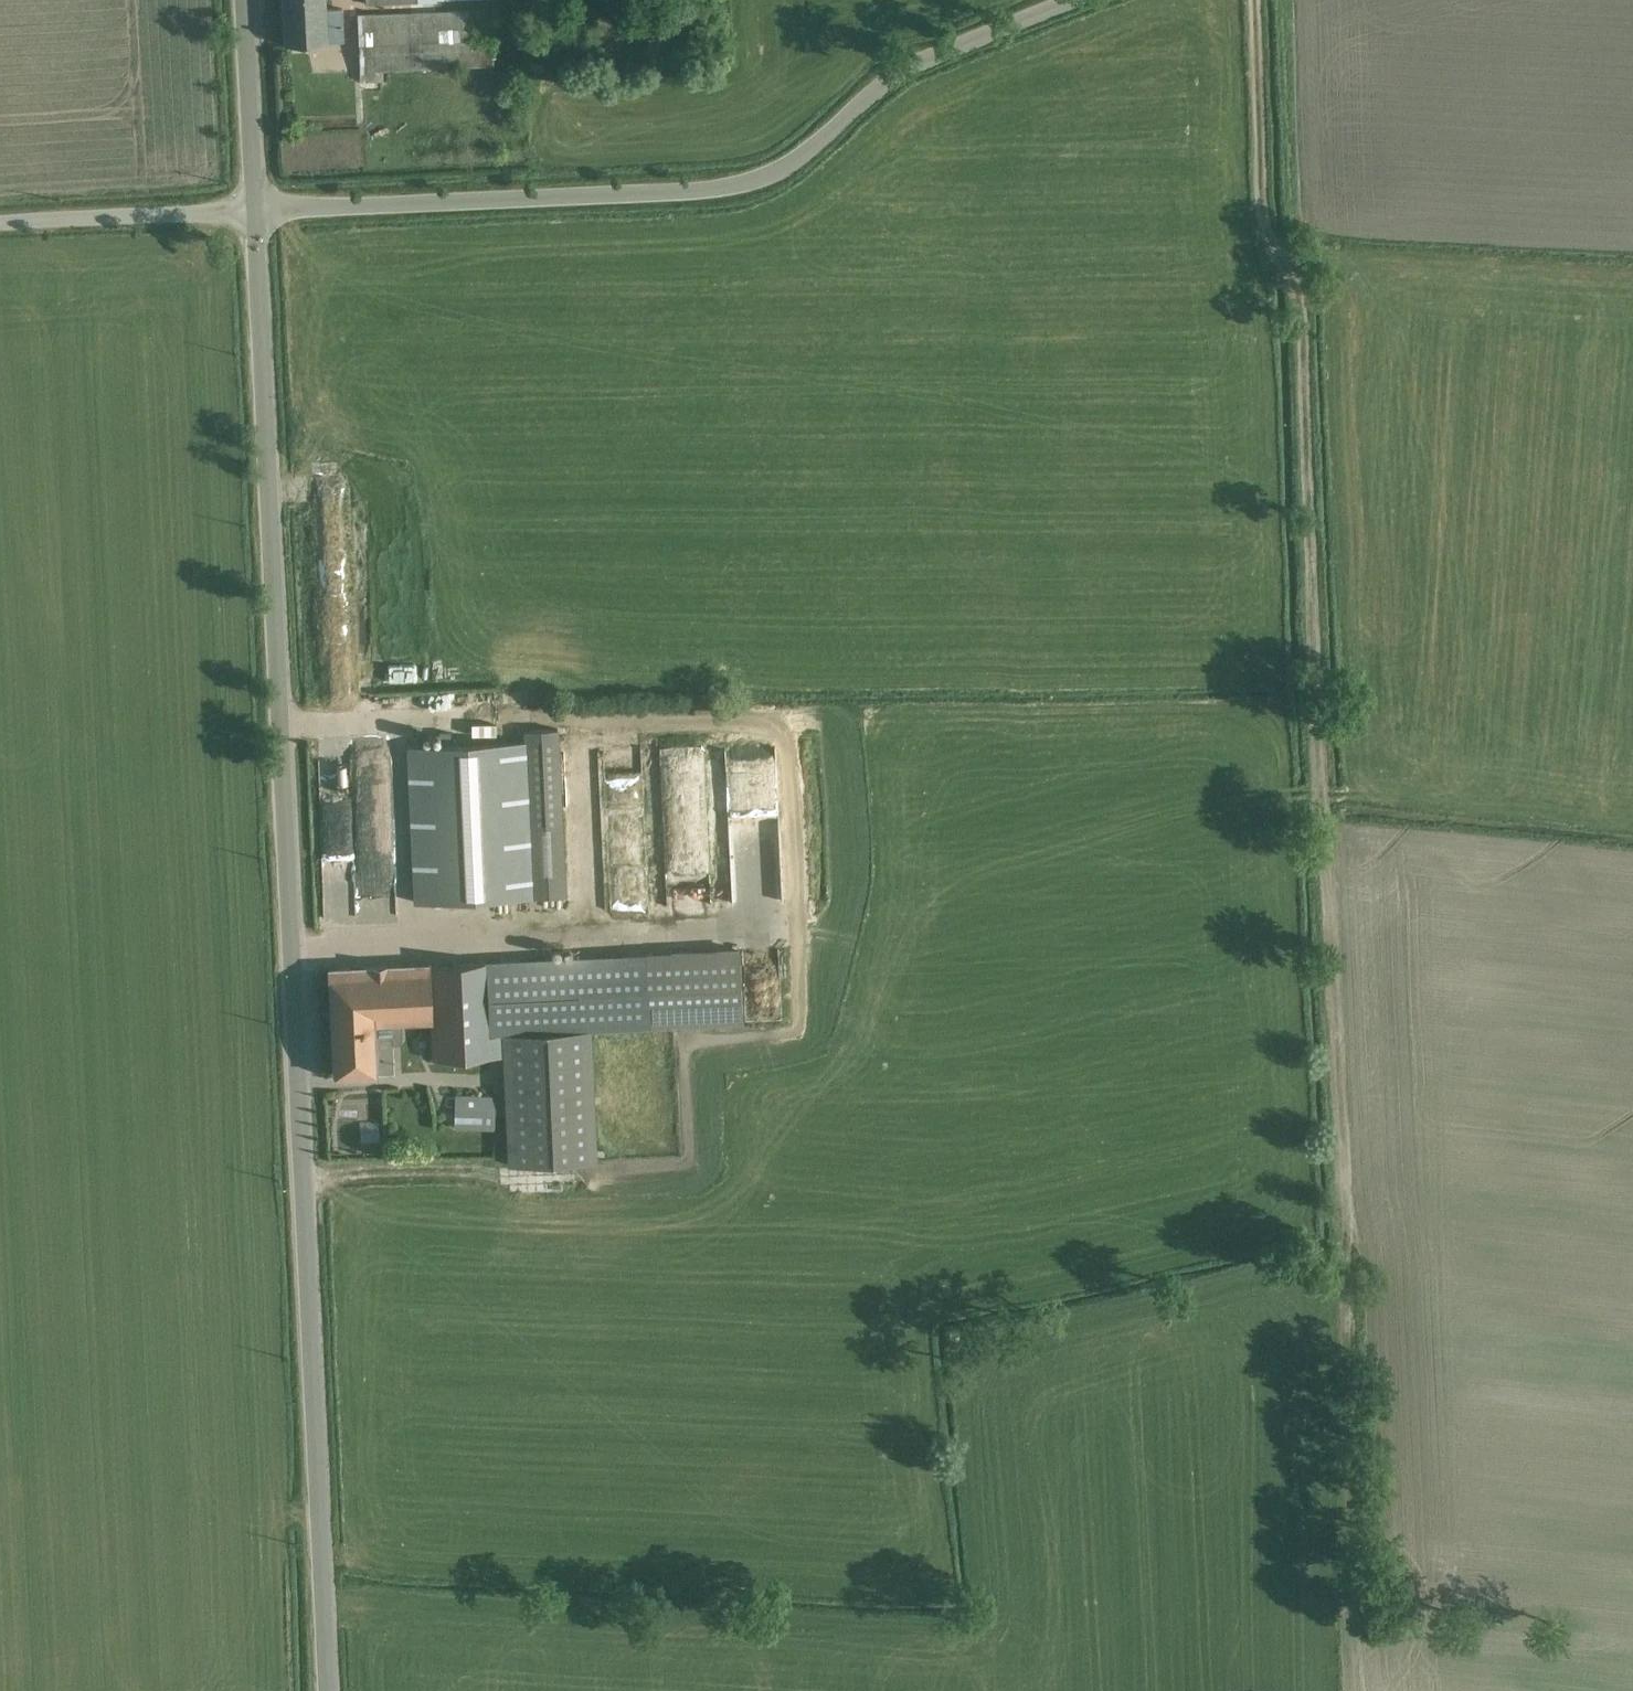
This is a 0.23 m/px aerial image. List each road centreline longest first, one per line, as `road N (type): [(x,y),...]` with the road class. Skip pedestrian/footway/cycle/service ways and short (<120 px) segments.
road 1 (track): [(1254,0),(1269,224),(1302,294),(1358,1590),(1632,1620)]
road 2 (unclassified): [(330,1690),(259,212)]
road 3 (unclassified): [(259,212),(752,198),(792,179),(903,85),(1104,0)]
road 4 (unclassified): [(259,212),(0,225)]
road 5 (unclassified): [(259,212),(247,0)]

